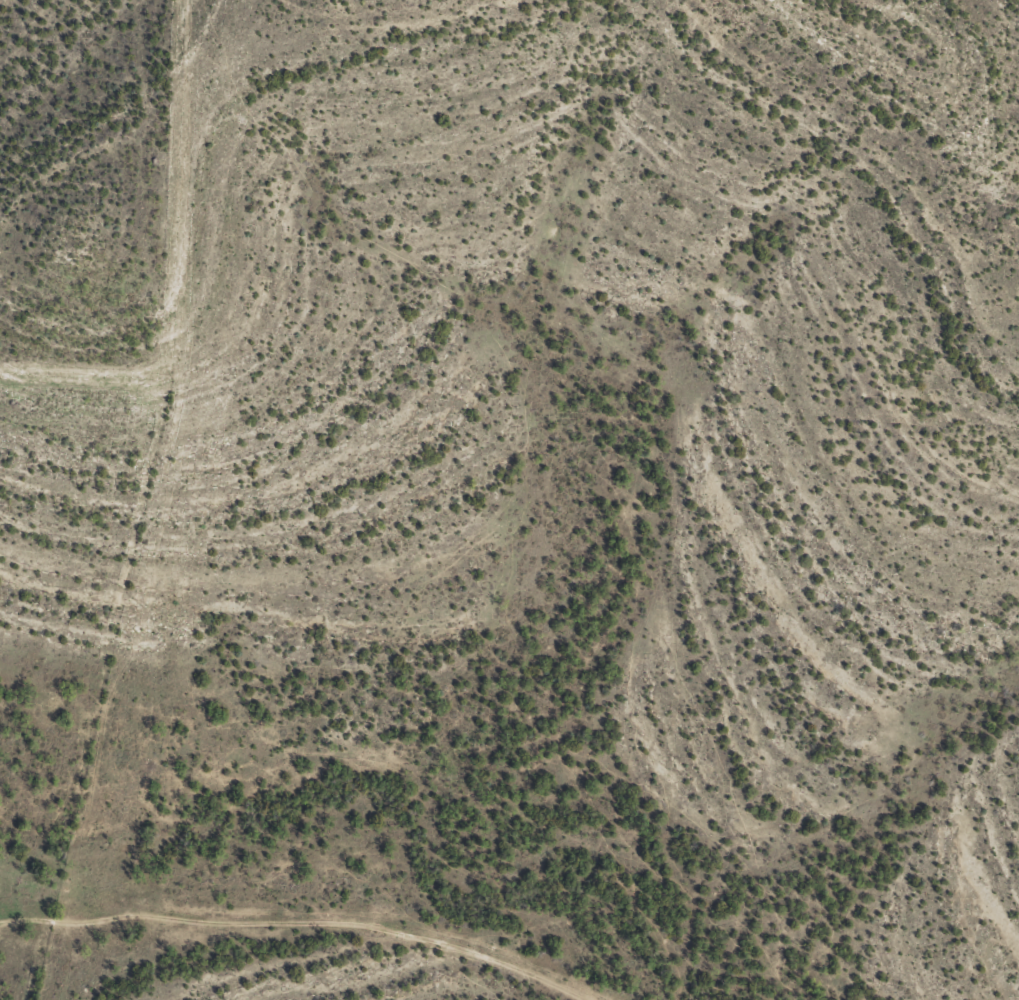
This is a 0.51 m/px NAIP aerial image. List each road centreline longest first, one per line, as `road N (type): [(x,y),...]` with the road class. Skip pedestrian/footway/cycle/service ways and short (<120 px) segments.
road 1 (residential): [(548,999),(508,967),(228,902),(0,908)]

